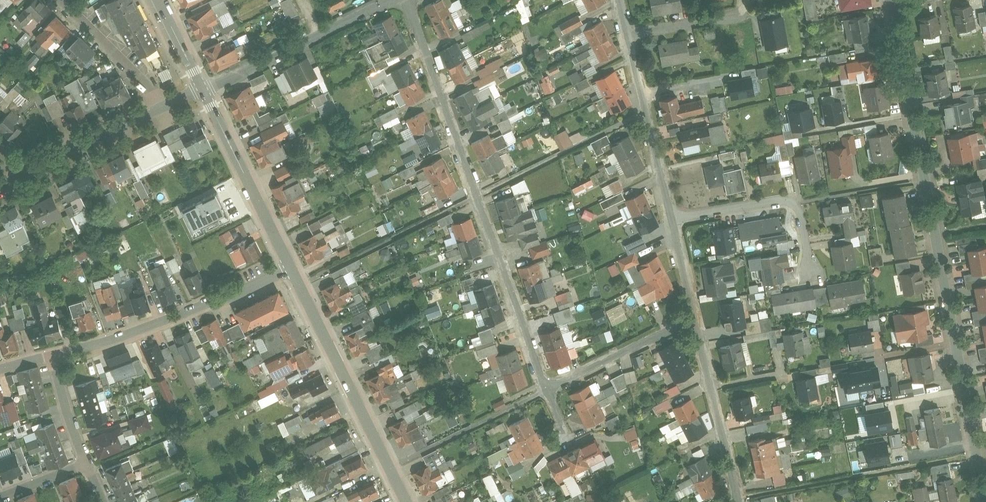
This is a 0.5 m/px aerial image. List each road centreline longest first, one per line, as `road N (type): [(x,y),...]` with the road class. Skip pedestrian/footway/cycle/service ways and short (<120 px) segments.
road 1 (residential): [(985,501),(892,2)]
road 2 (residential): [(406,0),(546,390)]
road 3 (tertiary): [(291,270),(407,501)]
road 4 (residential): [(291,270),(51,356)]
road 5 (residential): [(202,88),(386,0)]
road 6 (tertiary): [(202,88),(291,270)]
road 7 (residential): [(672,219),(795,200),(811,275)]
road 8 (residential): [(628,34),(672,219)]
road 9 (residential): [(694,318),(736,497)]
road 10 (residential): [(546,390),(694,318)]
road 11 (residential): [(25,172),(164,106)]
road 12 (residential): [(164,106),(58,0)]

